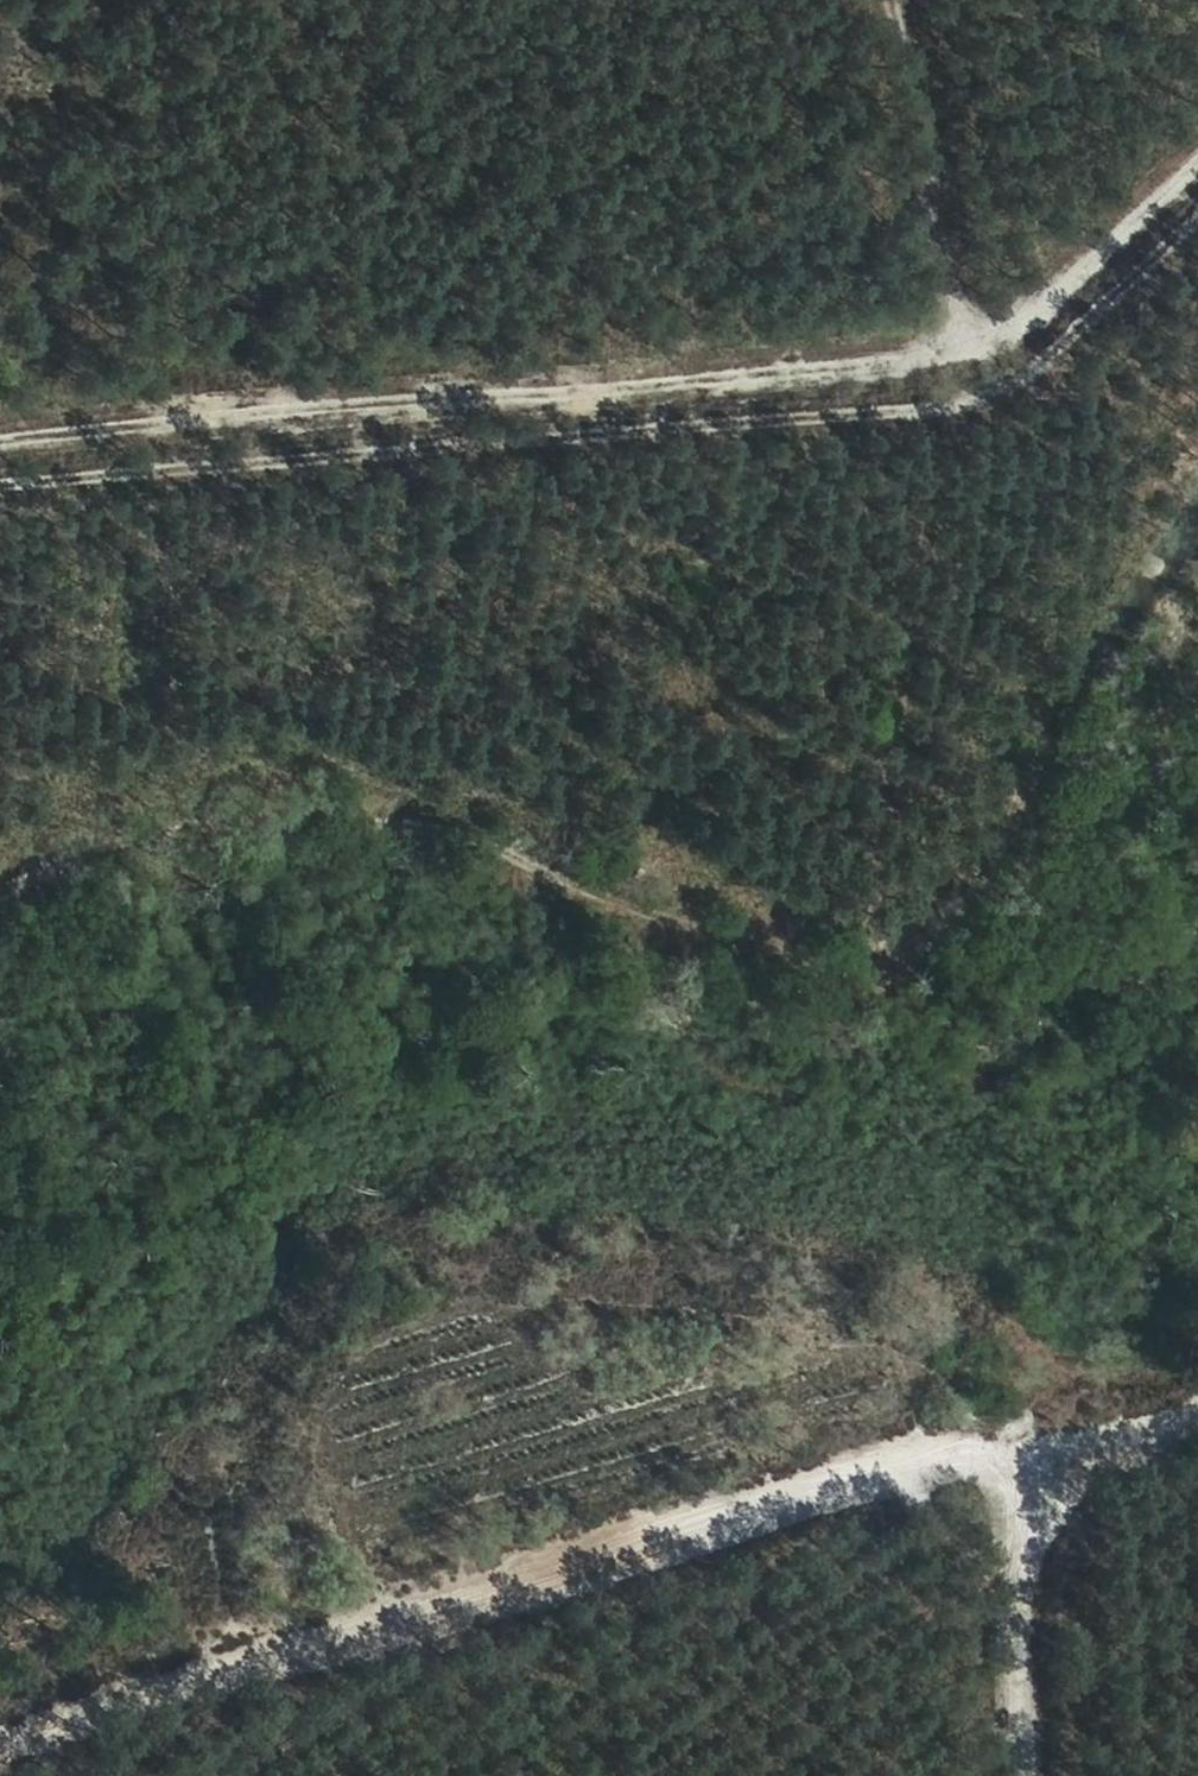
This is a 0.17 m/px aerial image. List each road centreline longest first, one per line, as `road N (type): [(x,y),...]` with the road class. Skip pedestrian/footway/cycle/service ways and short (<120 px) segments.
road 1 (track): [(1197,1428),(1010,1468),(0,1728)]
road 2 (track): [(1026,1775),(1010,1468)]

